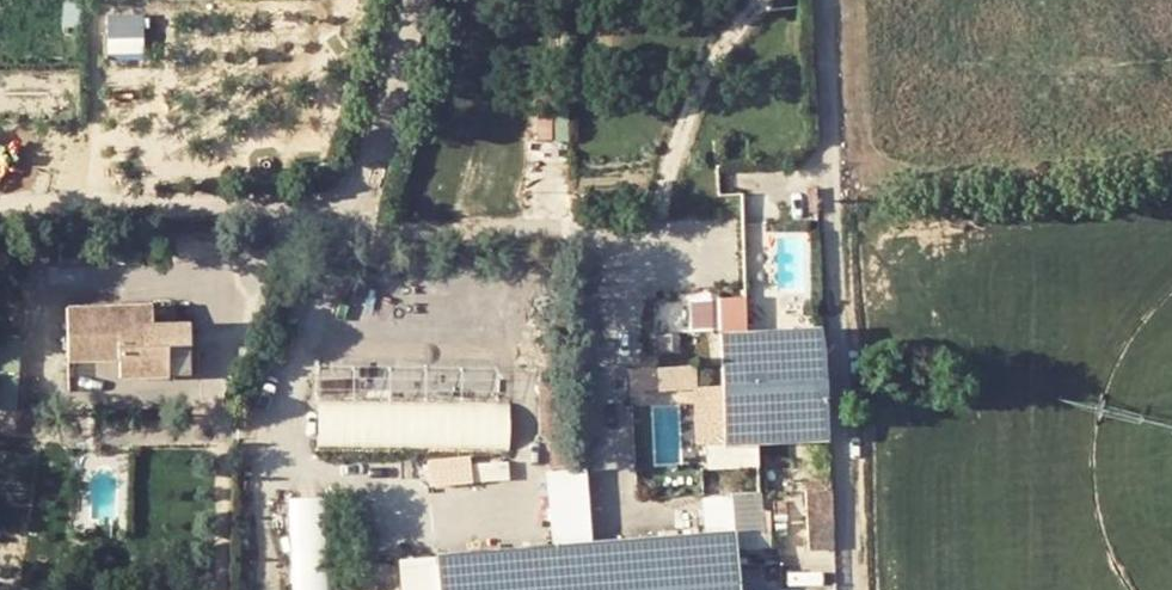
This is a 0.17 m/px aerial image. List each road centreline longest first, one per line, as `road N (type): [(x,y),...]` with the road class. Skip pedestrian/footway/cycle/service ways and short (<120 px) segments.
road 1 (unclassified): [(822,0),(849,589)]
road 2 (unclassified): [(409,0),(278,432)]

